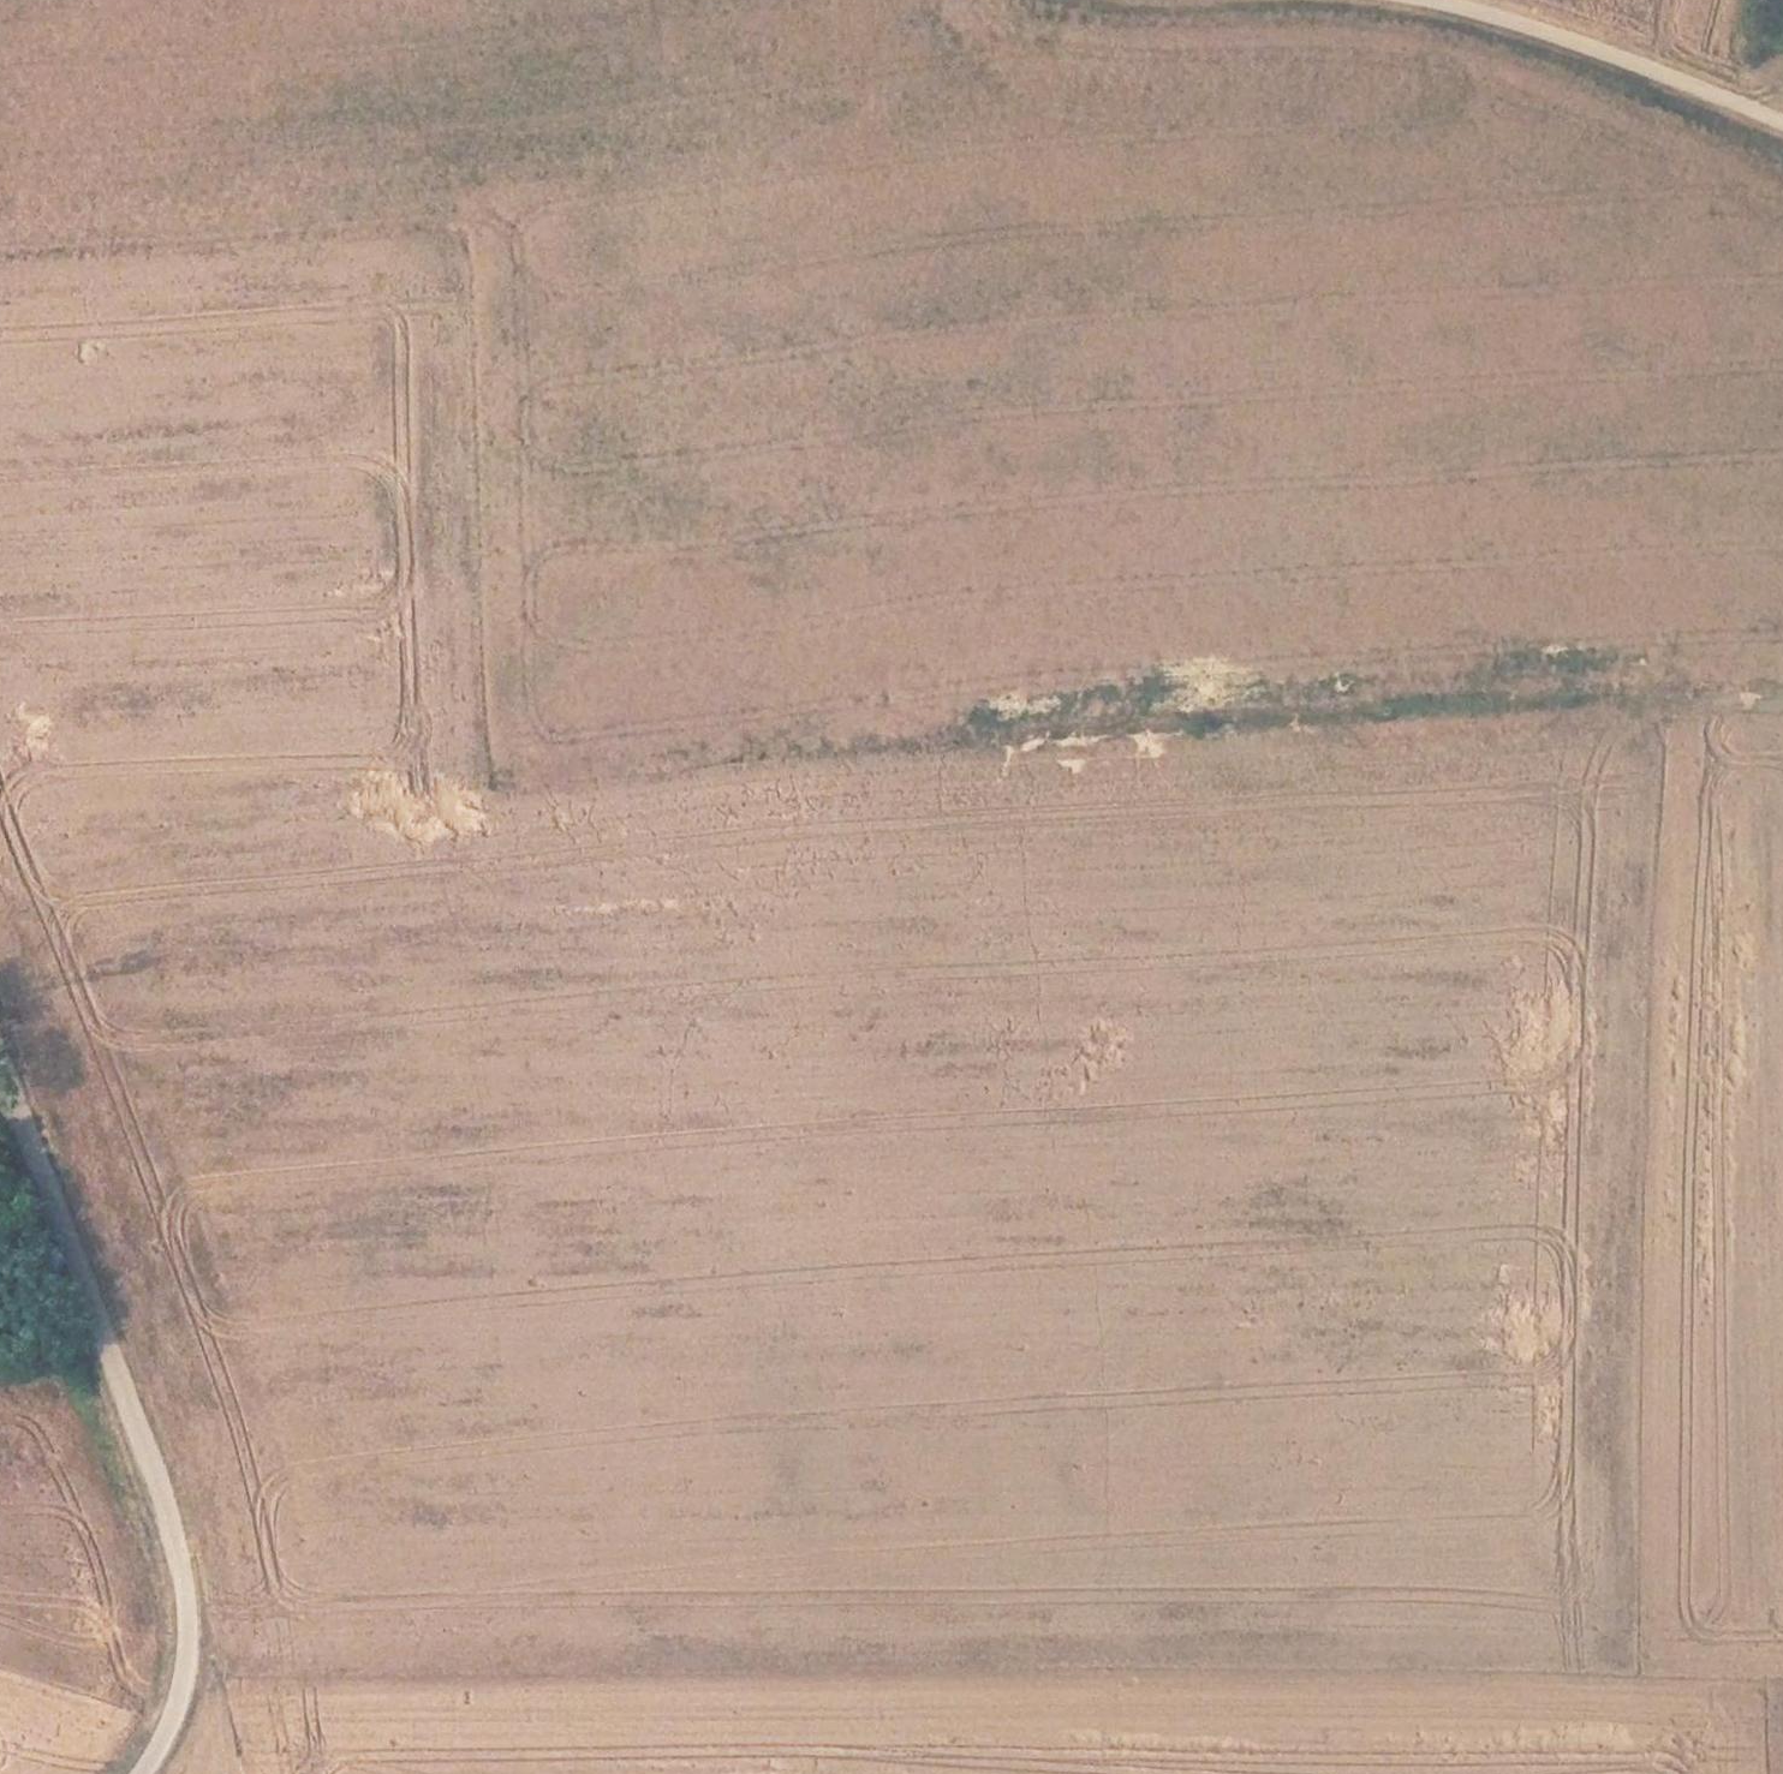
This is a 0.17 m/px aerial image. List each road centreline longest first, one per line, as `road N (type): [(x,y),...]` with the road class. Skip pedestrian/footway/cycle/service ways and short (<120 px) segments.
road 1 (track): [(140,1773),(163,1739),(185,1678),(186,1618),(172,1535),(0,1062)]
road 2 (track): [(1445,0),(1639,62),(1782,123)]

